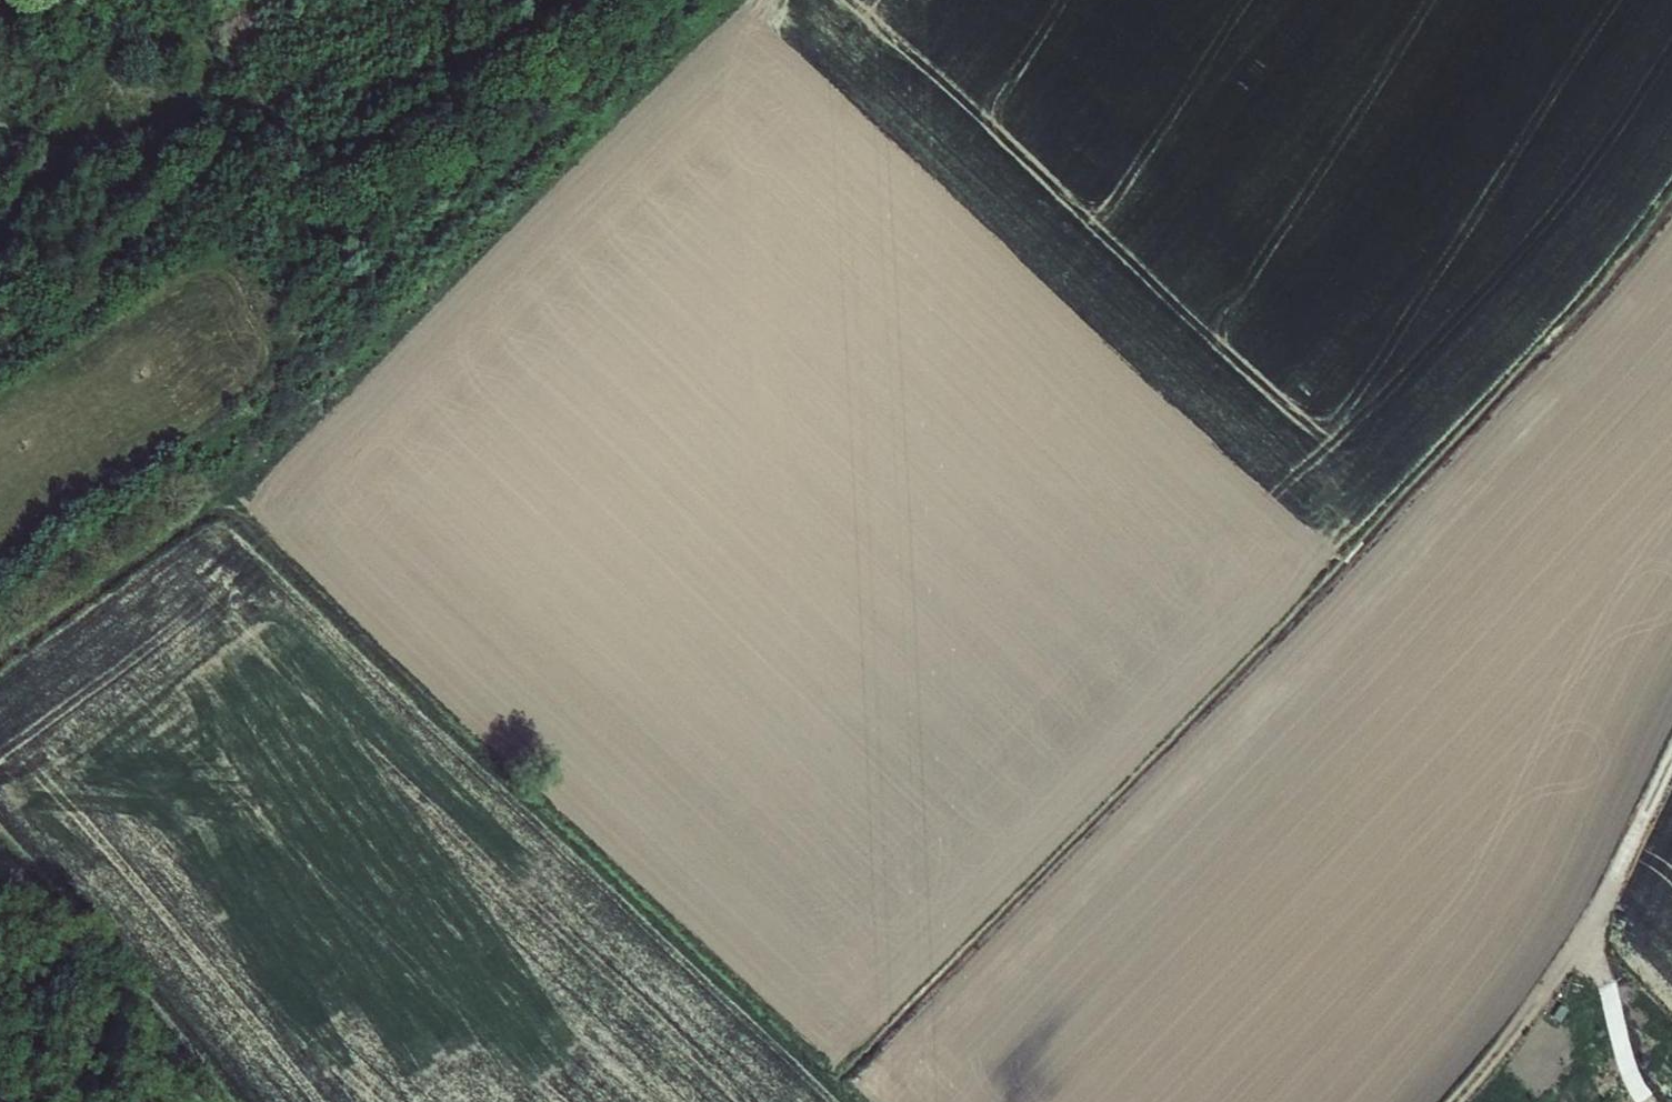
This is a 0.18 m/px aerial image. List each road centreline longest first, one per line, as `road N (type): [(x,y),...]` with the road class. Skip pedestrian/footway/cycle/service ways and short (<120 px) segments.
road 1 (track): [(1455,1101),(1569,958),(1611,890),(1671,756)]
road 2 (track): [(0,853),(208,1101)]

